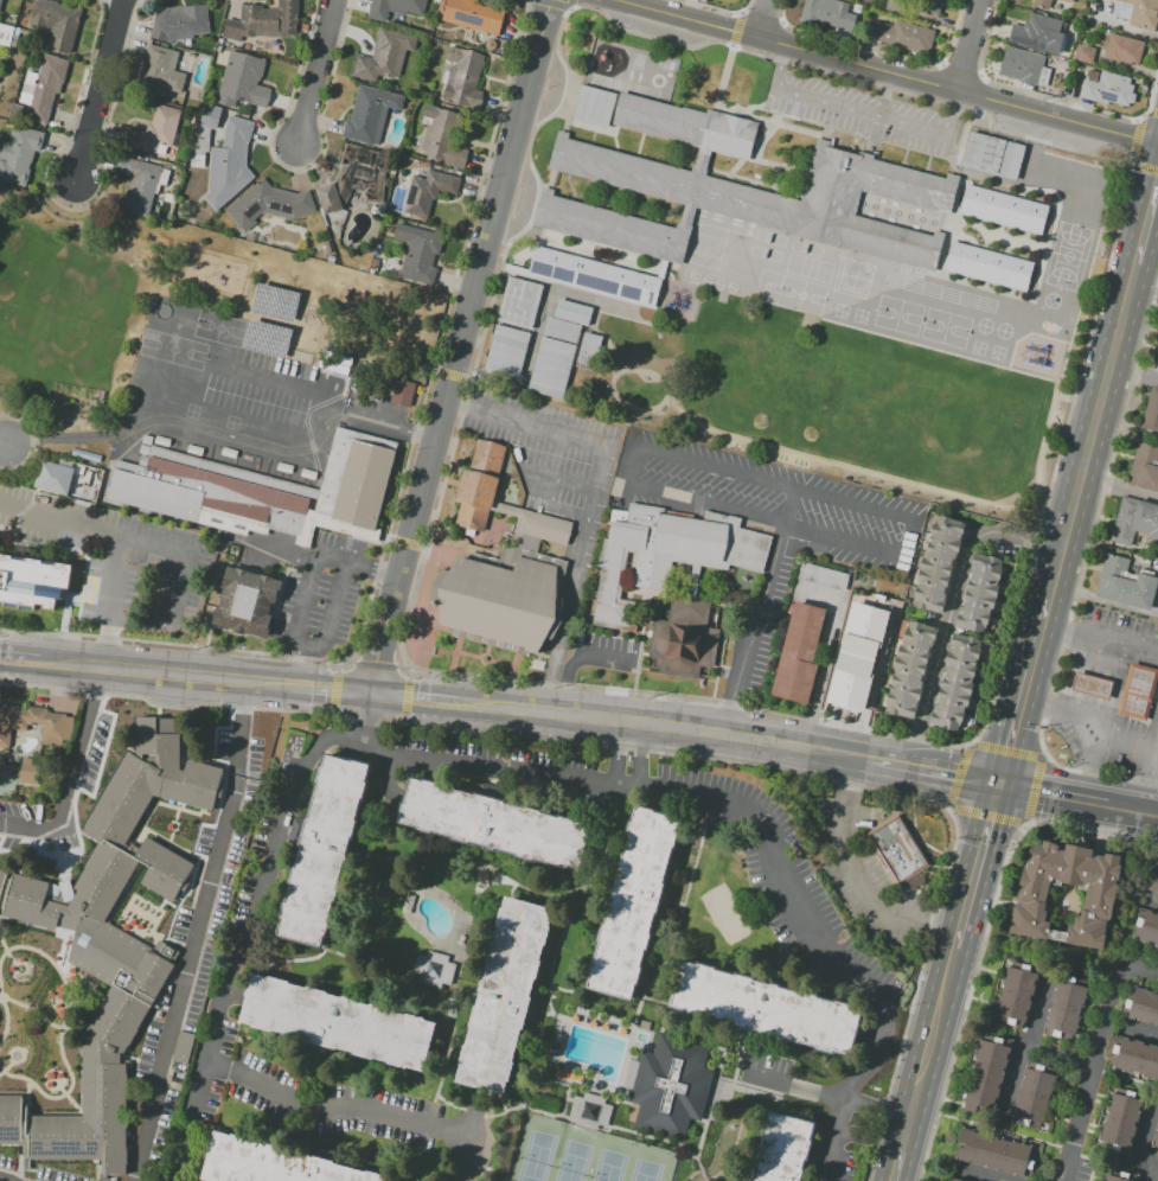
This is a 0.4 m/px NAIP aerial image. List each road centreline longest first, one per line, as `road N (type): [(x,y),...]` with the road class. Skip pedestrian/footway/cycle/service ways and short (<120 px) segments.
road 1 (residential): [(548,0),(370,694)]
road 2 (tertiary): [(620,0),(1157,145)]
road 3 (secondary): [(456,704),(872,759)]
road 4 (secondary): [(1048,600),(1138,264)]
road 5 (residential): [(911,764),(975,531),(1061,551)]
road 6 (residential): [(1063,1180),(1127,964)]
road 7 (secondary): [(38,660),(247,681)]
road 8 (secondary): [(999,783),(1048,600)]
road 9 (residential): [(121,0),(72,180)]
road 10 (secondary): [(913,1124),(957,949)]
road 11 (secondary): [(957,949),(999,783)]
road 12 (secondary): [(999,783),(1157,811)]
road 13 (residential): [(332,0),(295,142)]

